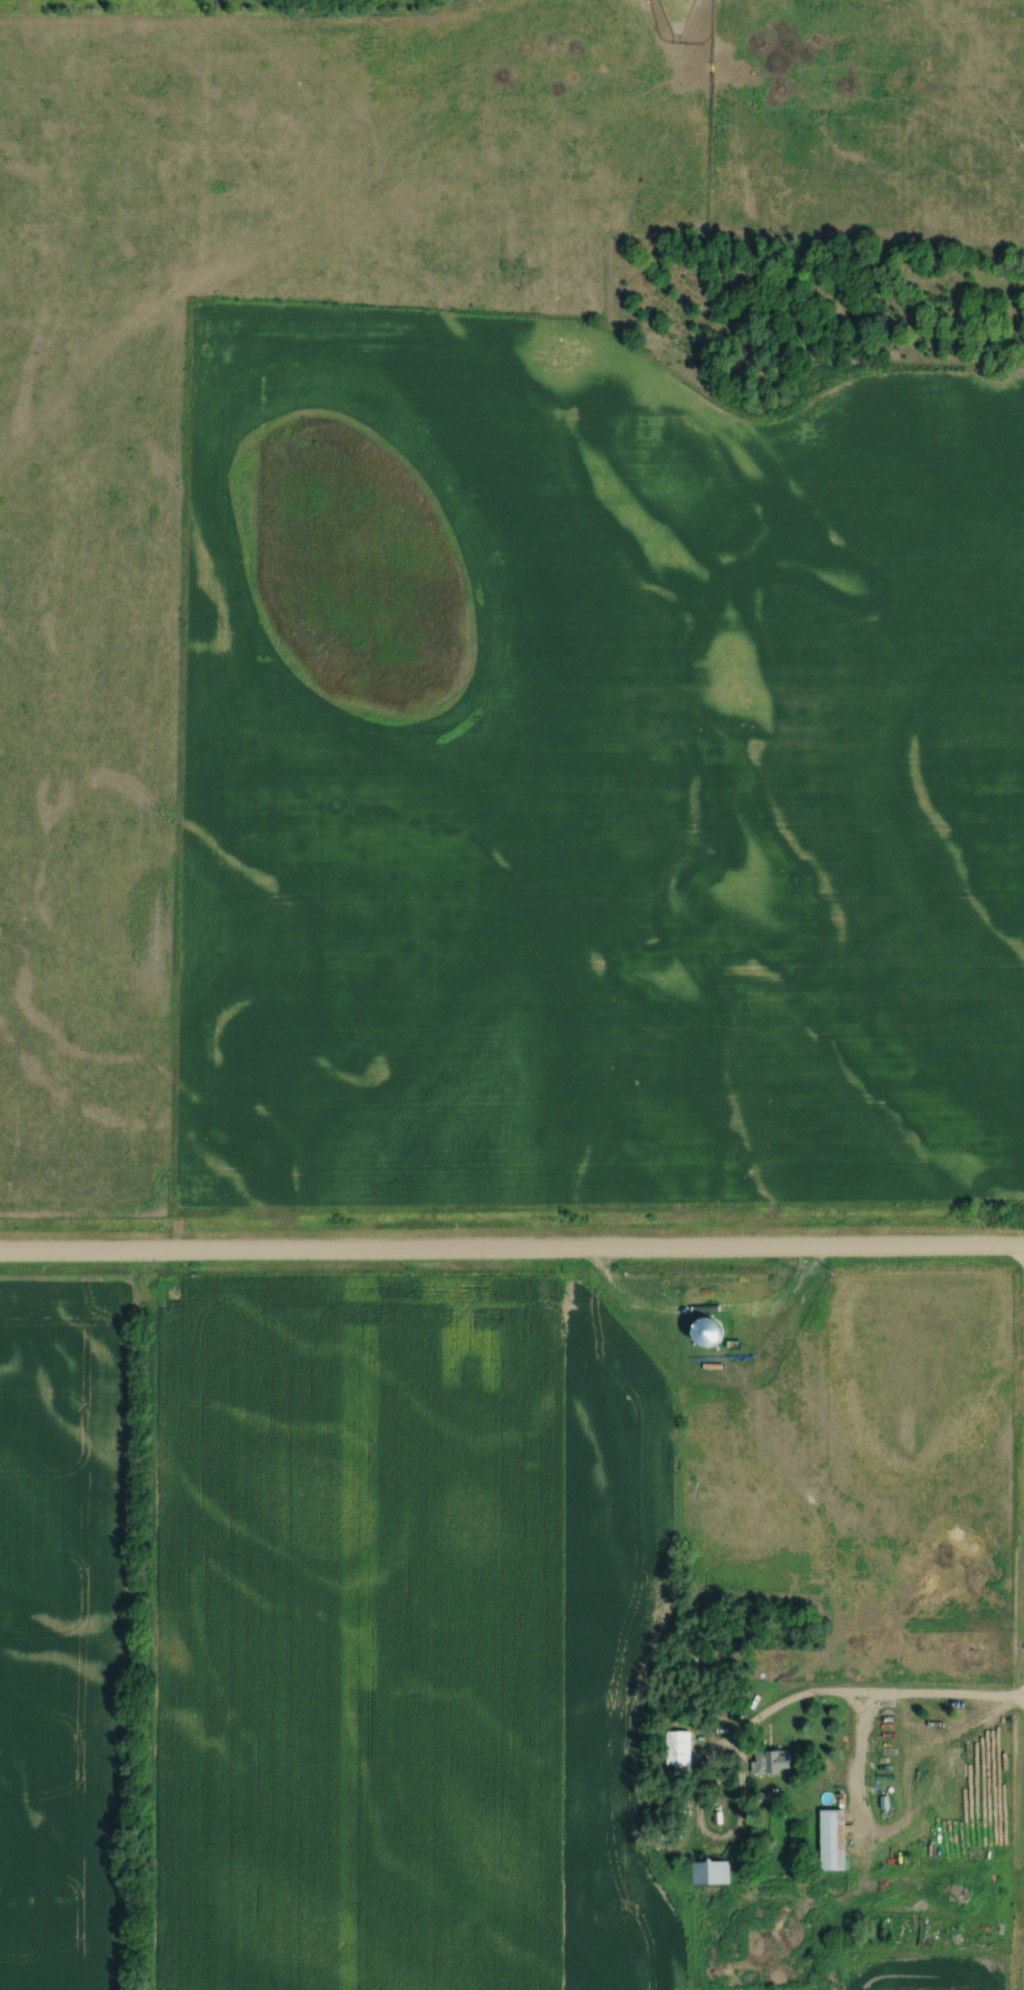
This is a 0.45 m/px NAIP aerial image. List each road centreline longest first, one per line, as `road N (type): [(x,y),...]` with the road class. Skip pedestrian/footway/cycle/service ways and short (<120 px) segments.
road 1 (residential): [(1023,1252),(0,1254)]

